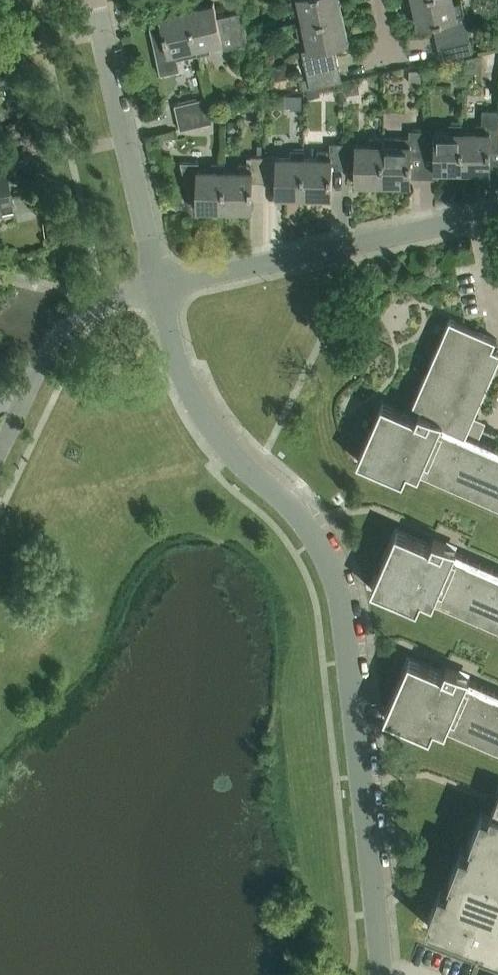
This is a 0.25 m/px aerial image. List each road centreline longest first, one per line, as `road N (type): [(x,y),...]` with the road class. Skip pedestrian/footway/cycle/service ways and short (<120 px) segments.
road 1 (residential): [(380,974),(346,610),(303,519),(198,407),(159,289)]
road 2 (residential): [(159,289),(497,215)]
road 3 (residential): [(159,289),(93,0)]
road 4 (residential): [(0,457),(73,318),(105,299),(159,289)]

